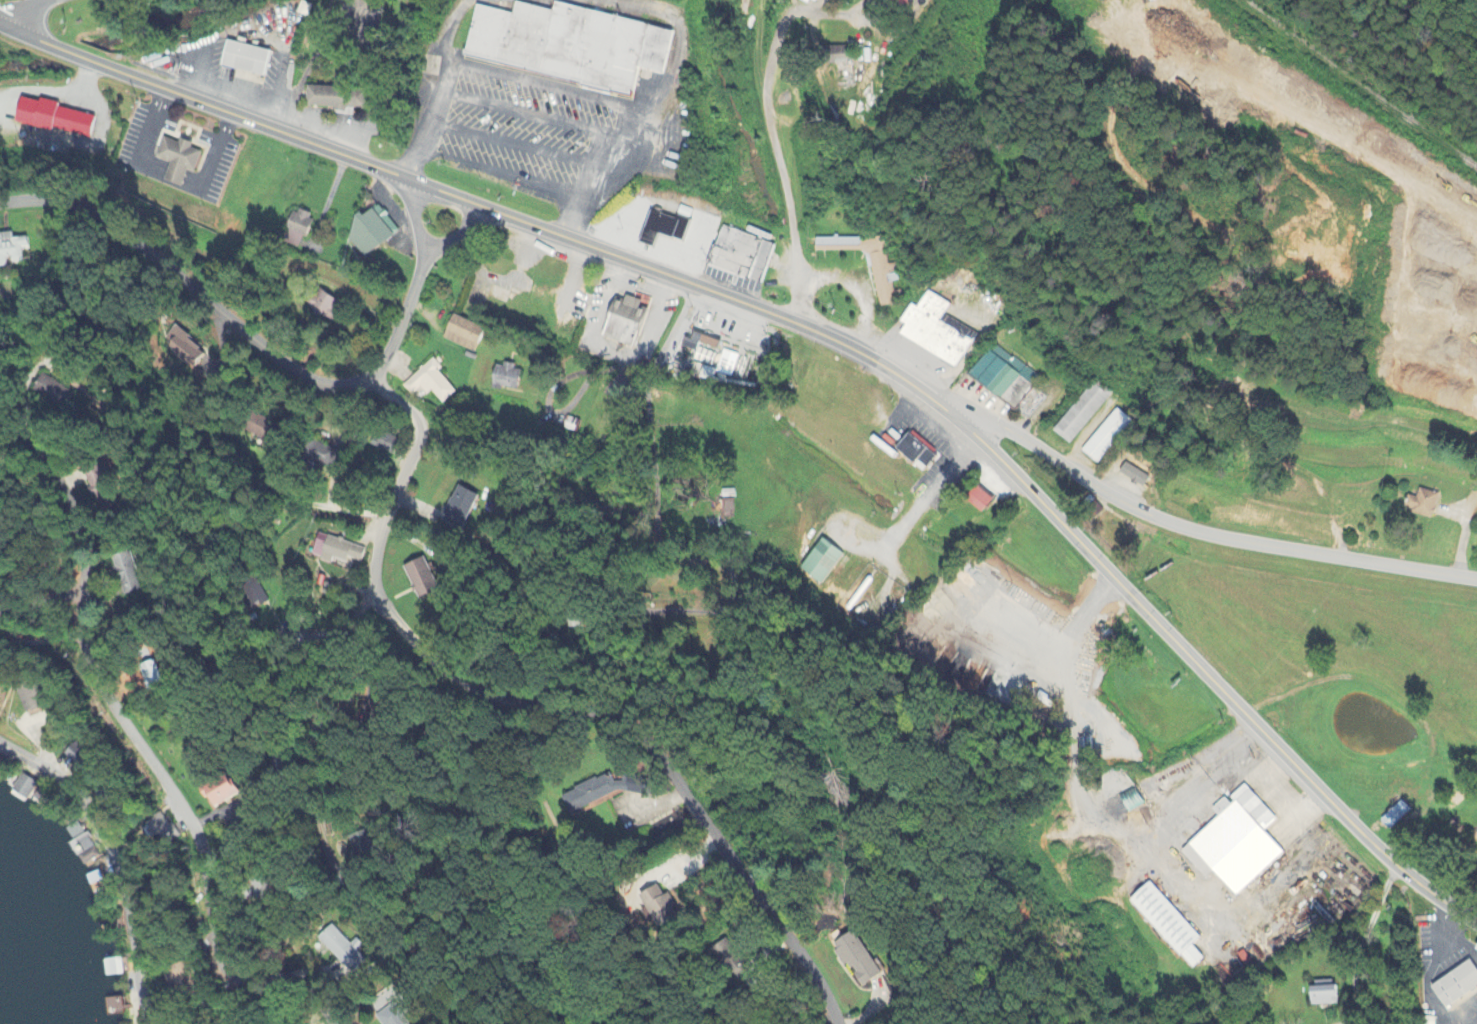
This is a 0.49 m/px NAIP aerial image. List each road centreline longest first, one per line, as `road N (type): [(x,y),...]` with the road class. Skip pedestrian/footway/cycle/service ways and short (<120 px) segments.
road 1 (residential): [(841,1023),(812,968),(640,731),(604,712),(478,692),(398,627),(380,601),(374,569),(422,431),(377,377)]
road 2 (primary): [(1476,922),(1362,833),(1029,489),(917,389)]
road 3 (residential): [(333,1023),(295,986),(244,979),(225,961),(198,836),(115,711),(89,652),(85,551),(68,493),(37,449),(0,424)]
road 4 (residential): [(1476,578),(1168,522),(1005,426),(932,396)]
road 5 (residential): [(422,260),(377,377),(330,385),(62,201),(0,206)]
road 6 (primary): [(917,389),(791,317),(403,181)]
road 7 (primary): [(403,181),(0,28)]
road 8 (residential): [(652,613),(724,610),(737,583),(717,563),(661,550),(646,391),(655,362)]
road 9 (residential): [(145,1023),(122,882),(96,824),(65,783),(0,745)]
road 10 (residential): [(380,601),(361,595),(343,612),(312,717),(310,790),(333,857)]

